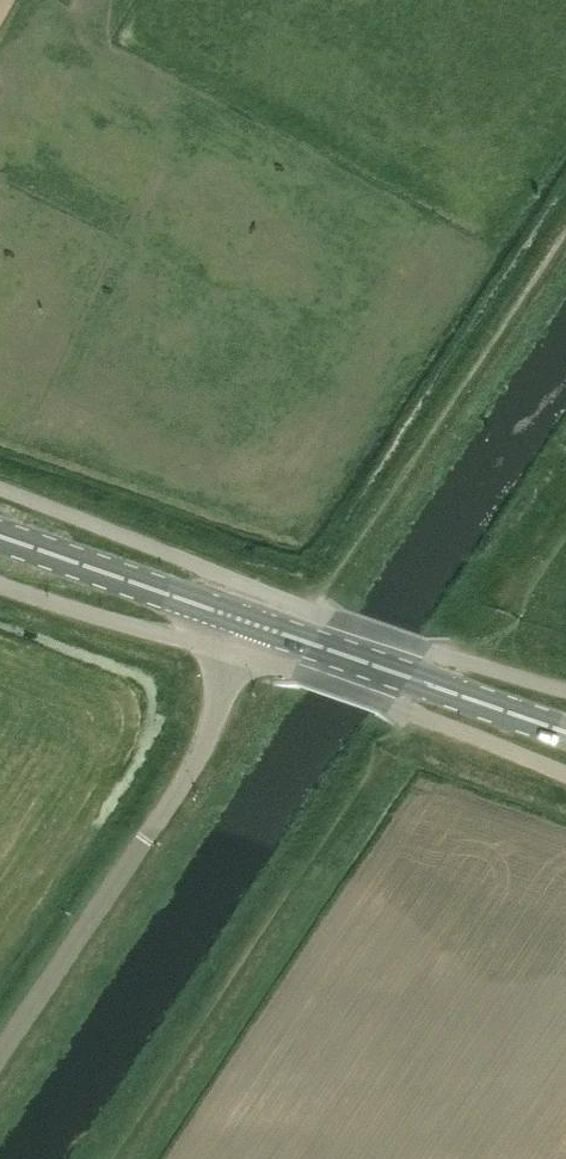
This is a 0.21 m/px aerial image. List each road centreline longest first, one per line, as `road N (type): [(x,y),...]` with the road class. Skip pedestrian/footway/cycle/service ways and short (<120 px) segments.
road 1 (unclassified): [(0,1051),(189,775),(242,658)]
road 2 (track): [(565,231),(307,608)]
road 3 (unclassified): [(565,773),(242,658)]
road 4 (tertiary): [(565,731),(256,623)]
road 5 (unclassified): [(565,690),(334,621),(271,591)]
road 6 (unclassified): [(271,591),(0,490)]
road 7 (tertiary): [(256,623),(0,534)]
road 8 (unclassified): [(242,658),(0,583)]
road 9 (track): [(436,686),(520,617),(565,548)]

